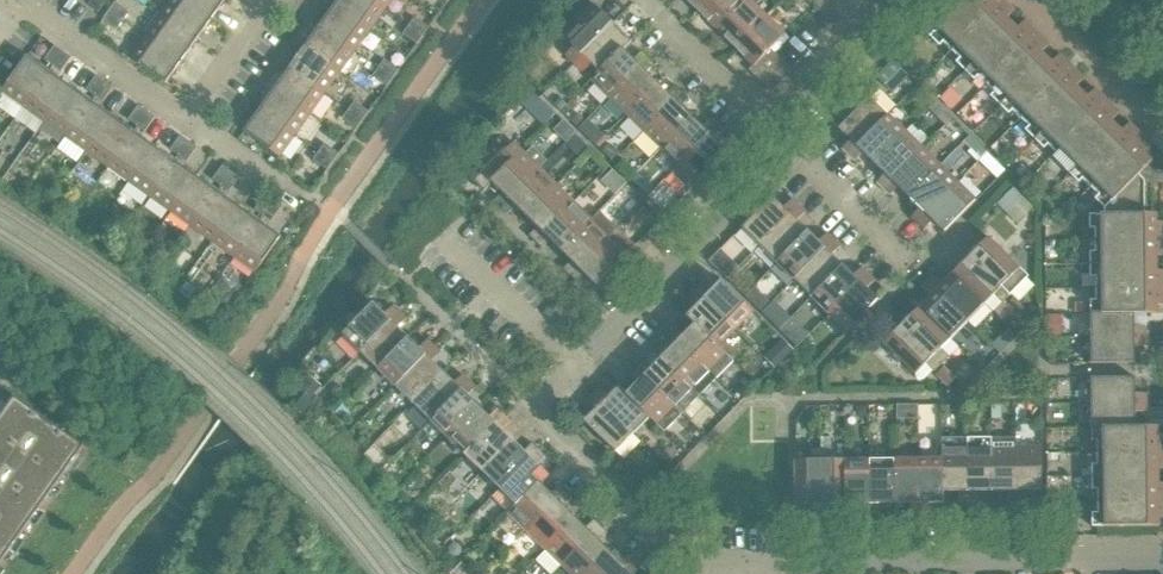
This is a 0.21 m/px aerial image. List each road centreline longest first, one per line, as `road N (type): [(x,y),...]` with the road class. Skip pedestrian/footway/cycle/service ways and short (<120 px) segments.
road 1 (residential): [(747,566),(1162,562)]
road 2 (residential): [(747,566),(699,566),(535,408),(578,365)]
road 3 (residential): [(578,365),(773,144)]
road 4 (residential): [(773,144),(627,0)]
road 5 (residential): [(13,9),(184,120)]
road 6 (residential): [(1022,0),(1162,145)]
road 7 (residential): [(917,282),(773,144)]
road 8 (residential): [(773,144),(900,0)]
road 9 (residential): [(447,238),(578,365)]
road 10 (residential): [(184,120),(271,0)]

